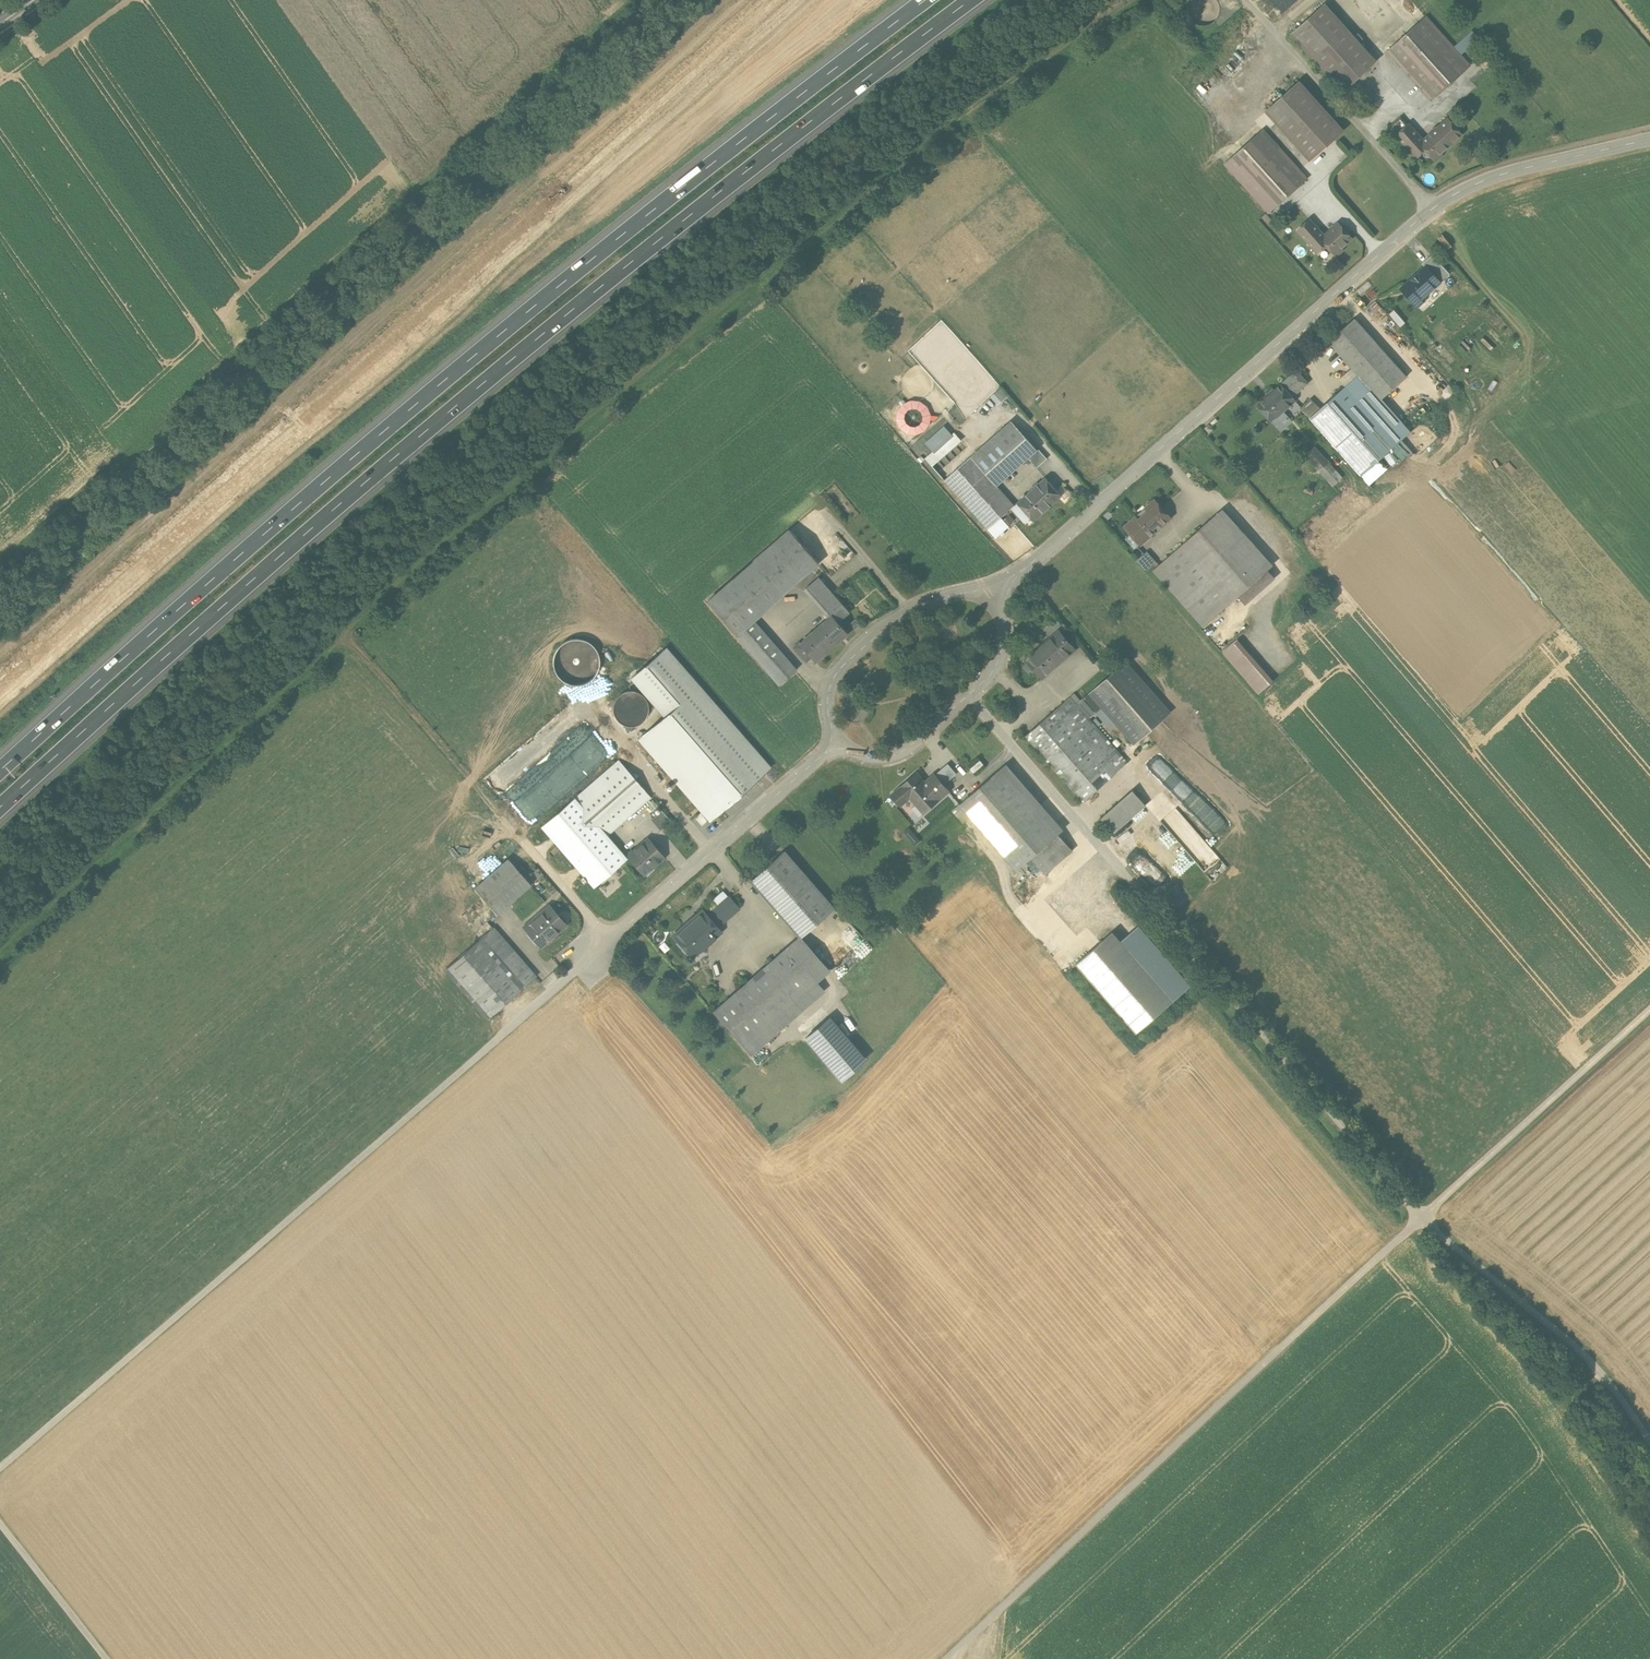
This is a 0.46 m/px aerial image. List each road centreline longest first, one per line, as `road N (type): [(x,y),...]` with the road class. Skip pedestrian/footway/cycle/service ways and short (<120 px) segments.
road 1 (track): [(0,947),(529,467),(989,97),(1133,0)]
road 2 (motorway): [(0,812),(416,439),(838,100),(977,0)]
road 3 (motorway): [(927,0),(805,88),(393,421),(0,773)]
road 4 (track): [(639,0),(0,565)]
road 5 (unclassified): [(1649,139),(1492,177),(1433,209),(996,595)]
road 6 (track): [(592,955),(0,1477)]
road 7 (track): [(1419,1215),(943,1658)]
road 8 (track): [(1086,833),(1419,1215)]
road 9 (track): [(342,638),(610,940)]
road 10 (track): [(1419,1215),(1568,1336),(1649,1435)]
road 11 (unclassified): [(832,746),(592,955)]
road 12 (track): [(1649,998),(1419,1215)]
road 13 (unclassified): [(832,746),(886,756),(909,748),(968,697),(993,673),(1003,649),(1006,619),(996,595)]
road 14 (unclassified): [(996,595),(935,600),(847,661),(829,689),(832,746)]
road 15 (track): [(0,1522),(107,1658)]

